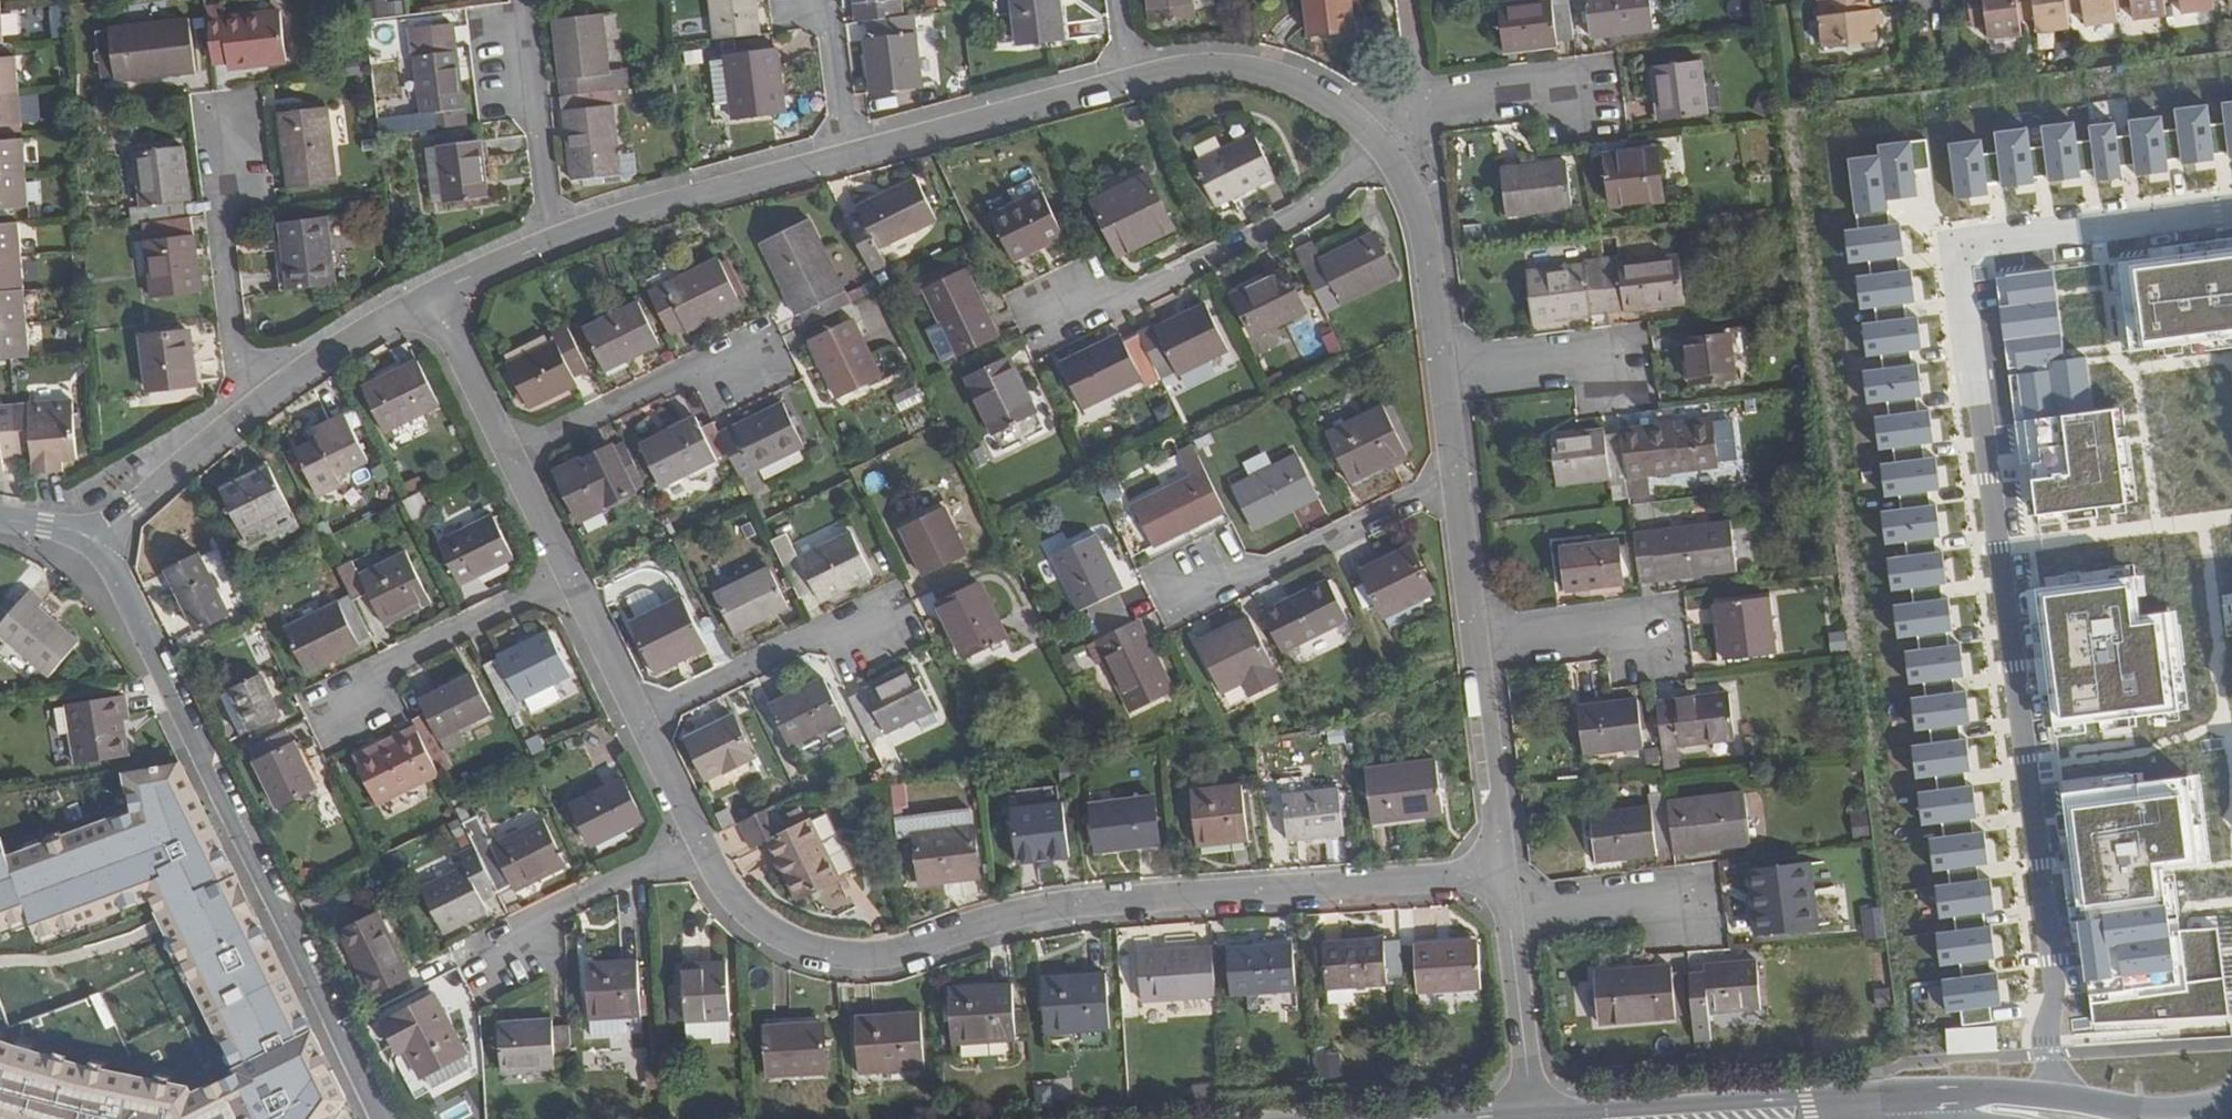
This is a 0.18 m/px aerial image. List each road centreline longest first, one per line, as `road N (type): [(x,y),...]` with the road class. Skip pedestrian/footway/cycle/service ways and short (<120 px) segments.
road 1 (residential): [(2079,1102),(2051,1057),(2053,979),(1952,248),(2231,212)]
road 2 (residential): [(702,843),(735,902),(767,928),(846,956),(901,952),(1068,905),(1503,874)]
road 3 (residential): [(93,540),(382,1118)]
road 4 (residential): [(1066,332),(1313,207),(1389,159)]
road 5 (residential): [(849,156),(558,243)]
road 6 (residential): [(1133,81),(849,156)]
road 7 (residential): [(1389,159),(1342,115),(1289,86),(1191,70),(1133,81)]
road 8 (residential): [(232,132),(219,214),(232,334),(257,406)]
road 9 (residential): [(1202,585),(1270,569),(1454,476)]
road 10 (residential): [(887,620),(821,630),(639,719)]
road 11 (residential): [(334,694),(570,574)]
road 12 (residential): [(754,370),(693,368),(510,452)]
road 13 (residential): [(525,0),(558,243)]
road 14 (residential): [(503,961),(557,906),(702,843)]
road 15 (residential): [(1503,874),(1475,643)]
road 16 (residential): [(1442,372),(1427,251),(1410,190),(1389,159)]
road 17 (residential): [(437,294),(357,337),(257,406)]
road 18 (residential): [(257,406),(93,540)]
road 19 (residential): [(1532,1118),(1507,909)]
road 20 (residential): [(1653,635),(1610,627),(1475,643)]
road 21 (residential): [(1615,376),(1578,356),(1442,372)]
road 22 (residential): [(1681,906),(1639,895),(1507,909)]
road 23 (residential): [(437,294),(510,452)]
road 24 (residential): [(1475,643),(1454,476)]
road 25 (residential): [(570,574),(639,719)]
road 26 (residential): [(819,0),(832,34),(849,156)]
road 27 (residential): [(1580,89),(1424,109)]
road 28 (tertiary): [(1711,1118),(1866,1111)]
road 29 (tertiary): [(2231,1111),(2170,1114),(2079,1102)]
road 30 (residential): [(639,719),(702,843)]
road 31 (residential): [(510,452),(570,574)]
road 32 (residential): [(558,243),(437,294)]
road 33 (tertiary): [(2079,1102),(2010,1098),(1952,1108)]

